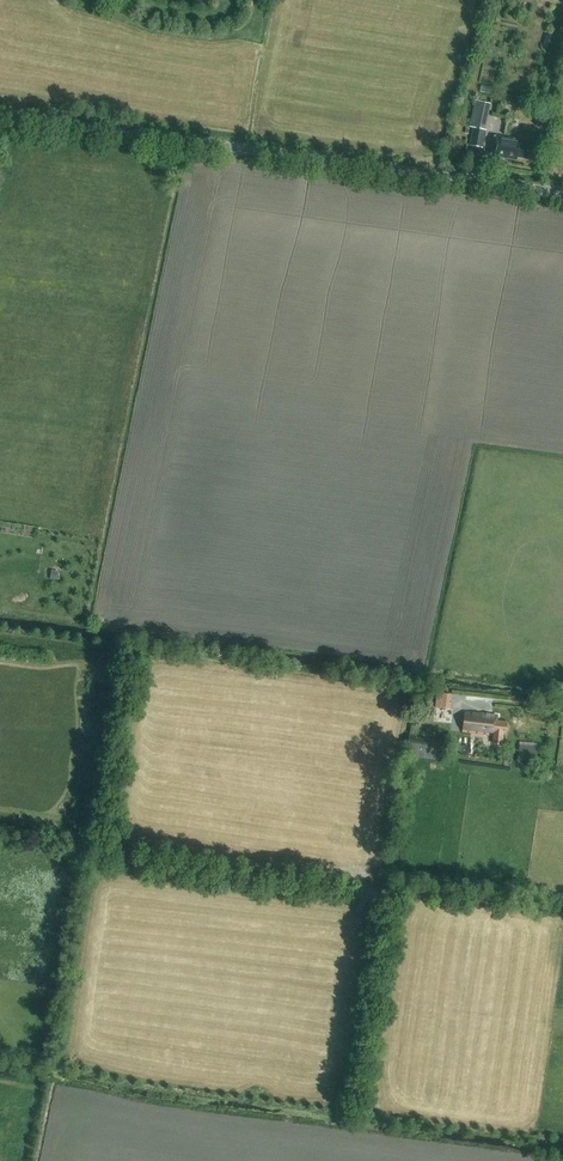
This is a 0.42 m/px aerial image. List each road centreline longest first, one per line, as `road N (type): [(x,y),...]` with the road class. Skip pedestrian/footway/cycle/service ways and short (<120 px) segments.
road 1 (tertiary): [(562,196),(0,107)]

